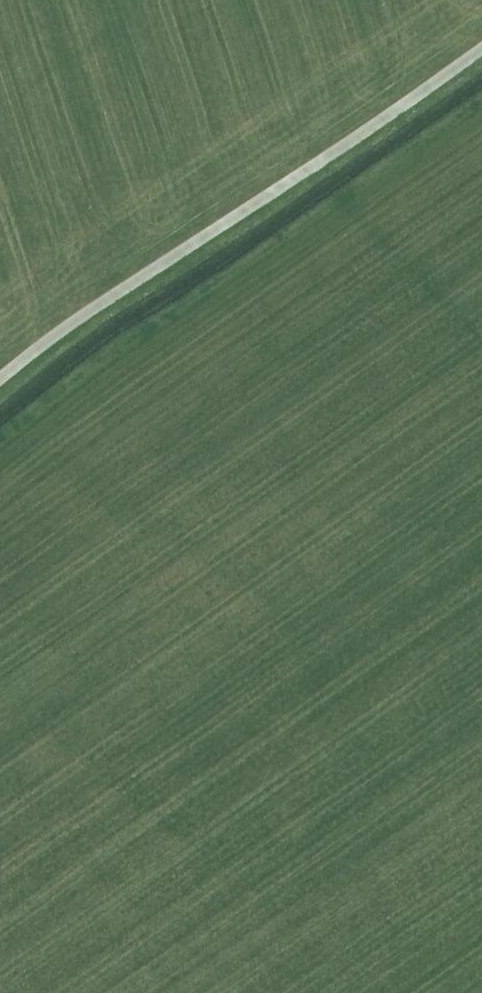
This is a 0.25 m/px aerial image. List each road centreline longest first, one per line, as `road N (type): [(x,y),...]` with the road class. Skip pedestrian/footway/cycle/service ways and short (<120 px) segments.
road 1 (unclassified): [(0,387),(481,52)]

